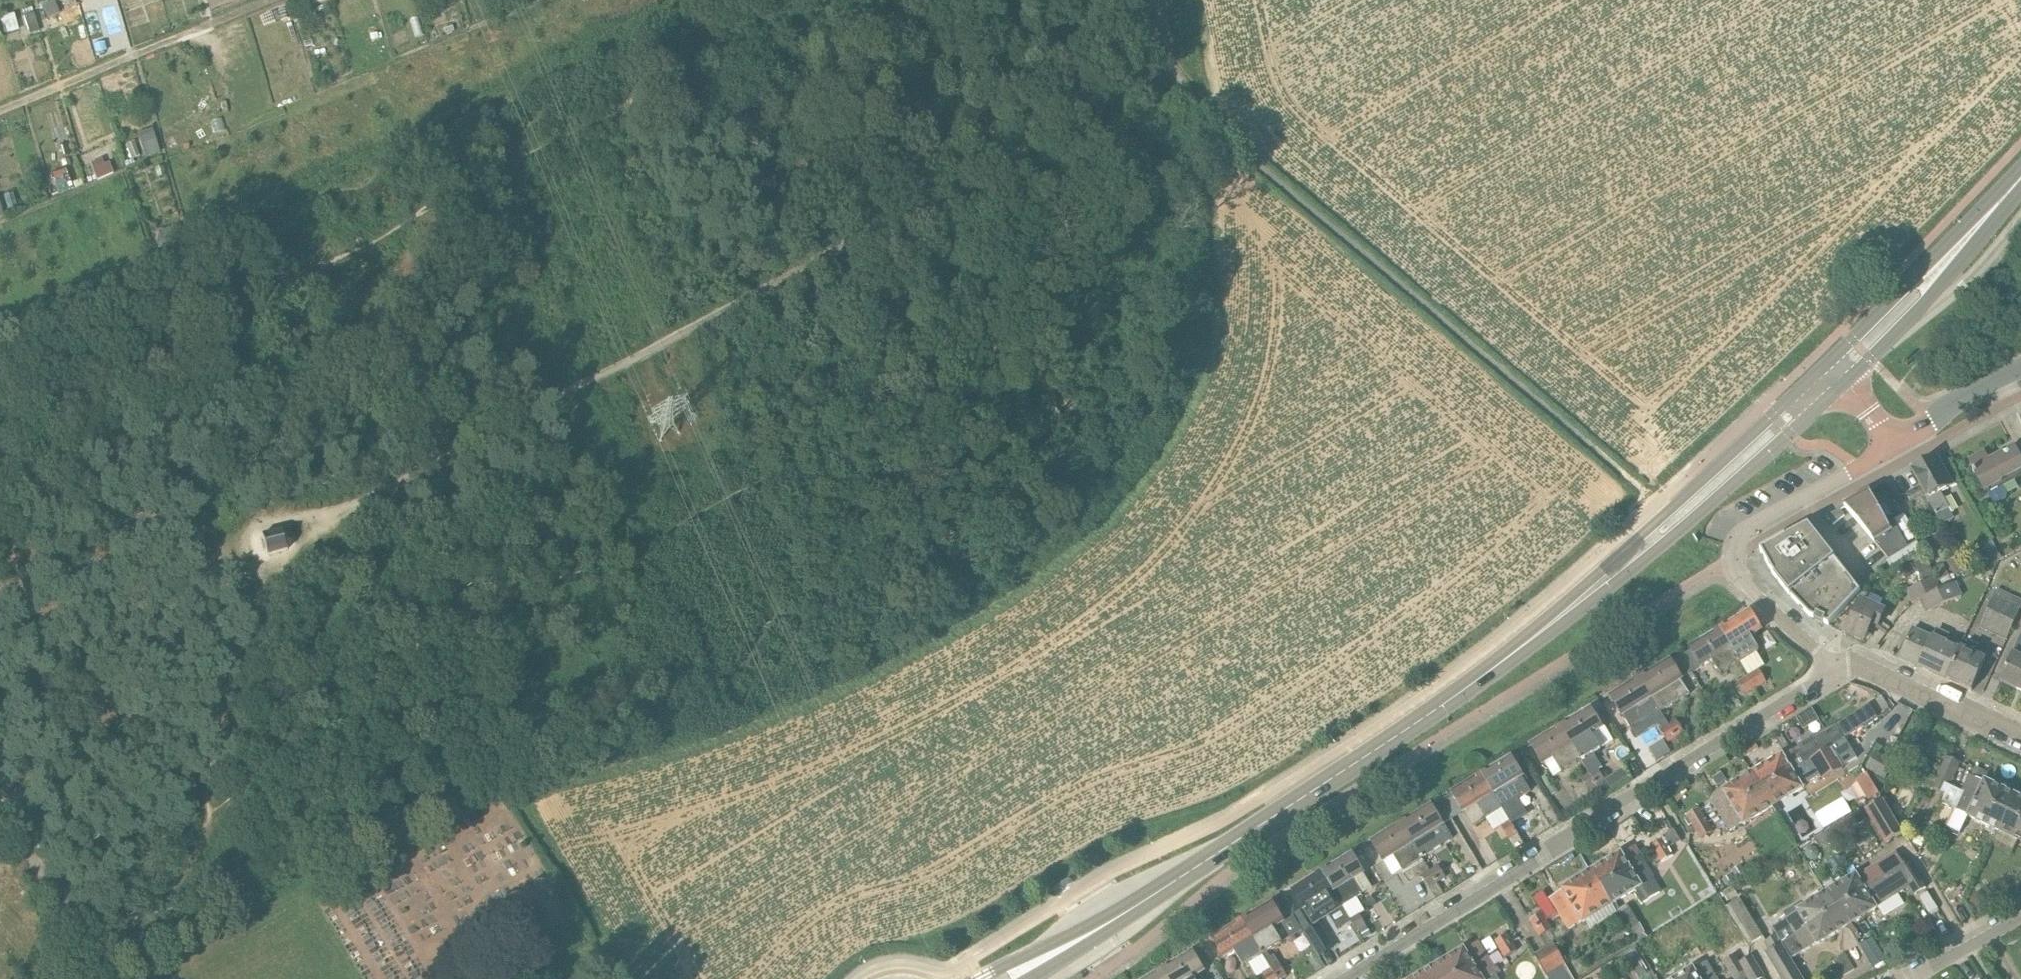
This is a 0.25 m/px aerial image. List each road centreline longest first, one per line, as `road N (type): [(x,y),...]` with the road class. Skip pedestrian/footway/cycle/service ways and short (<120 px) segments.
road 1 (secondary): [(1003,978),(1083,937),(1373,752),(1550,625)]
road 2 (residential): [(1845,666),(1339,978)]
road 3 (secondary): [(1550,625),(1670,537),(1841,383)]
road 4 (secondary): [(1824,365),(1550,625)]
road 5 (residential): [(1897,443),(1744,530),(1734,547),(1749,586),(1845,666)]
road 6 (secondary): [(1841,383),(1928,299),(1992,210)]
road 7 (secondary): [(1992,210),(1824,365)]
road 8 (residential): [(1845,666),(1869,666),(2020,736)]
road 9 (residential): [(2020,367),(1897,443)]
road 10 (residential): [(1903,978),(2020,914)]

